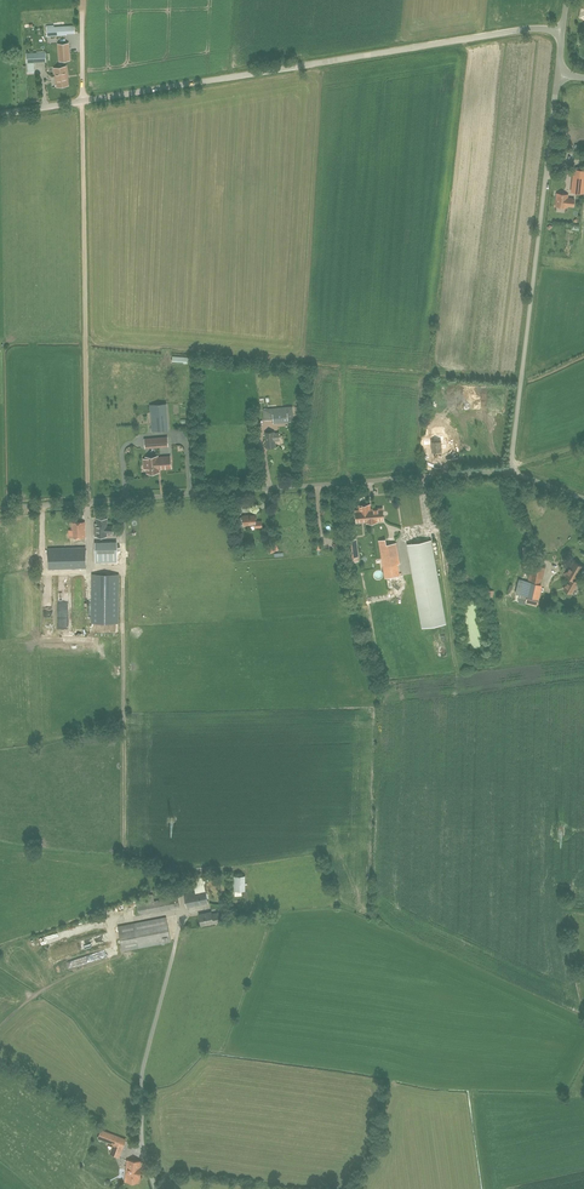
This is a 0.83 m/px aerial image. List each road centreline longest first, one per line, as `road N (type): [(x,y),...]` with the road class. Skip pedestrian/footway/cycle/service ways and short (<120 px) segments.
road 1 (unclassified): [(0,509),(509,471)]
road 2 (unclassified): [(82,101),(524,29),(563,31)]
road 3 (track): [(88,503),(82,101)]
road 4 (unclassified): [(509,471),(558,75)]
road 5 (unclassified): [(162,1188),(144,1103),(183,941)]

